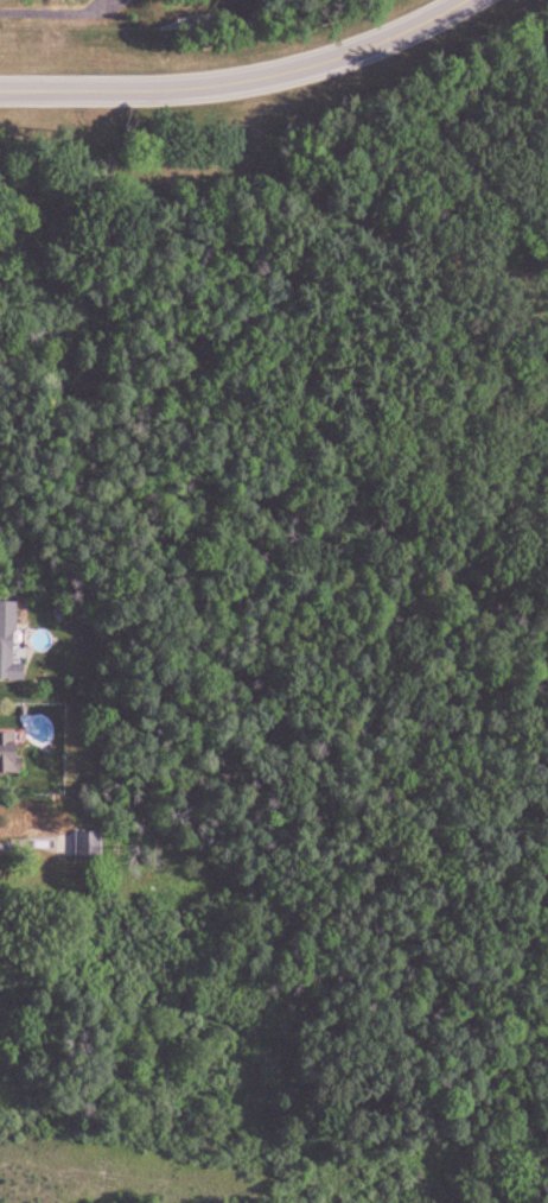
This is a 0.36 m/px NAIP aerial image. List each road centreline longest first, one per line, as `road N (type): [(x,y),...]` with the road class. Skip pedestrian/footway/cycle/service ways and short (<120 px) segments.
road 1 (residential): [(465,0),(333,59),(259,77),(168,89),(0,91)]

